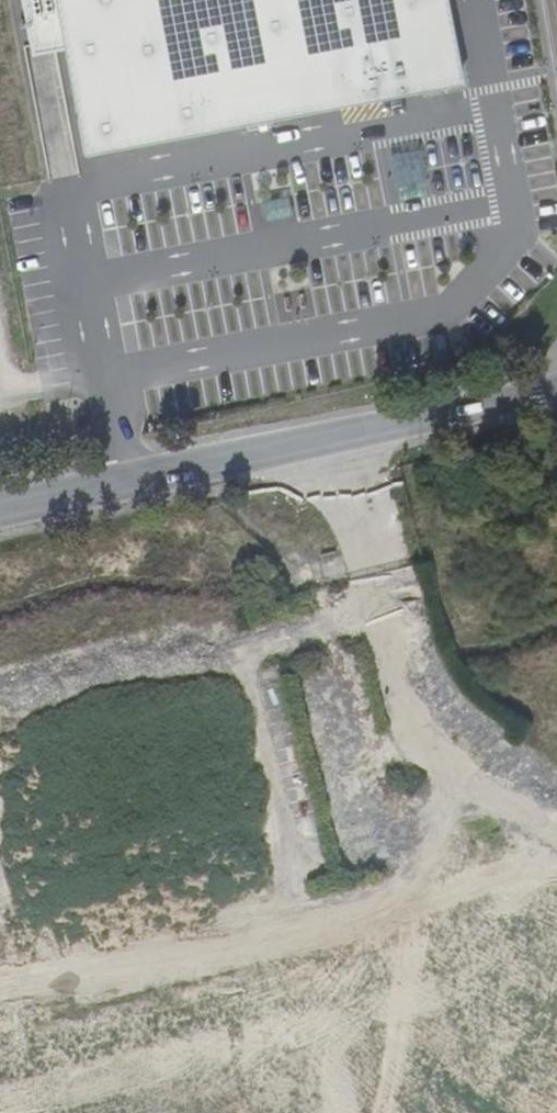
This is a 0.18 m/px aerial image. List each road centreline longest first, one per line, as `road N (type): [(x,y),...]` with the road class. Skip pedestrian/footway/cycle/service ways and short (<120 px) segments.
road 1 (tertiary): [(556,393),(0,512)]

